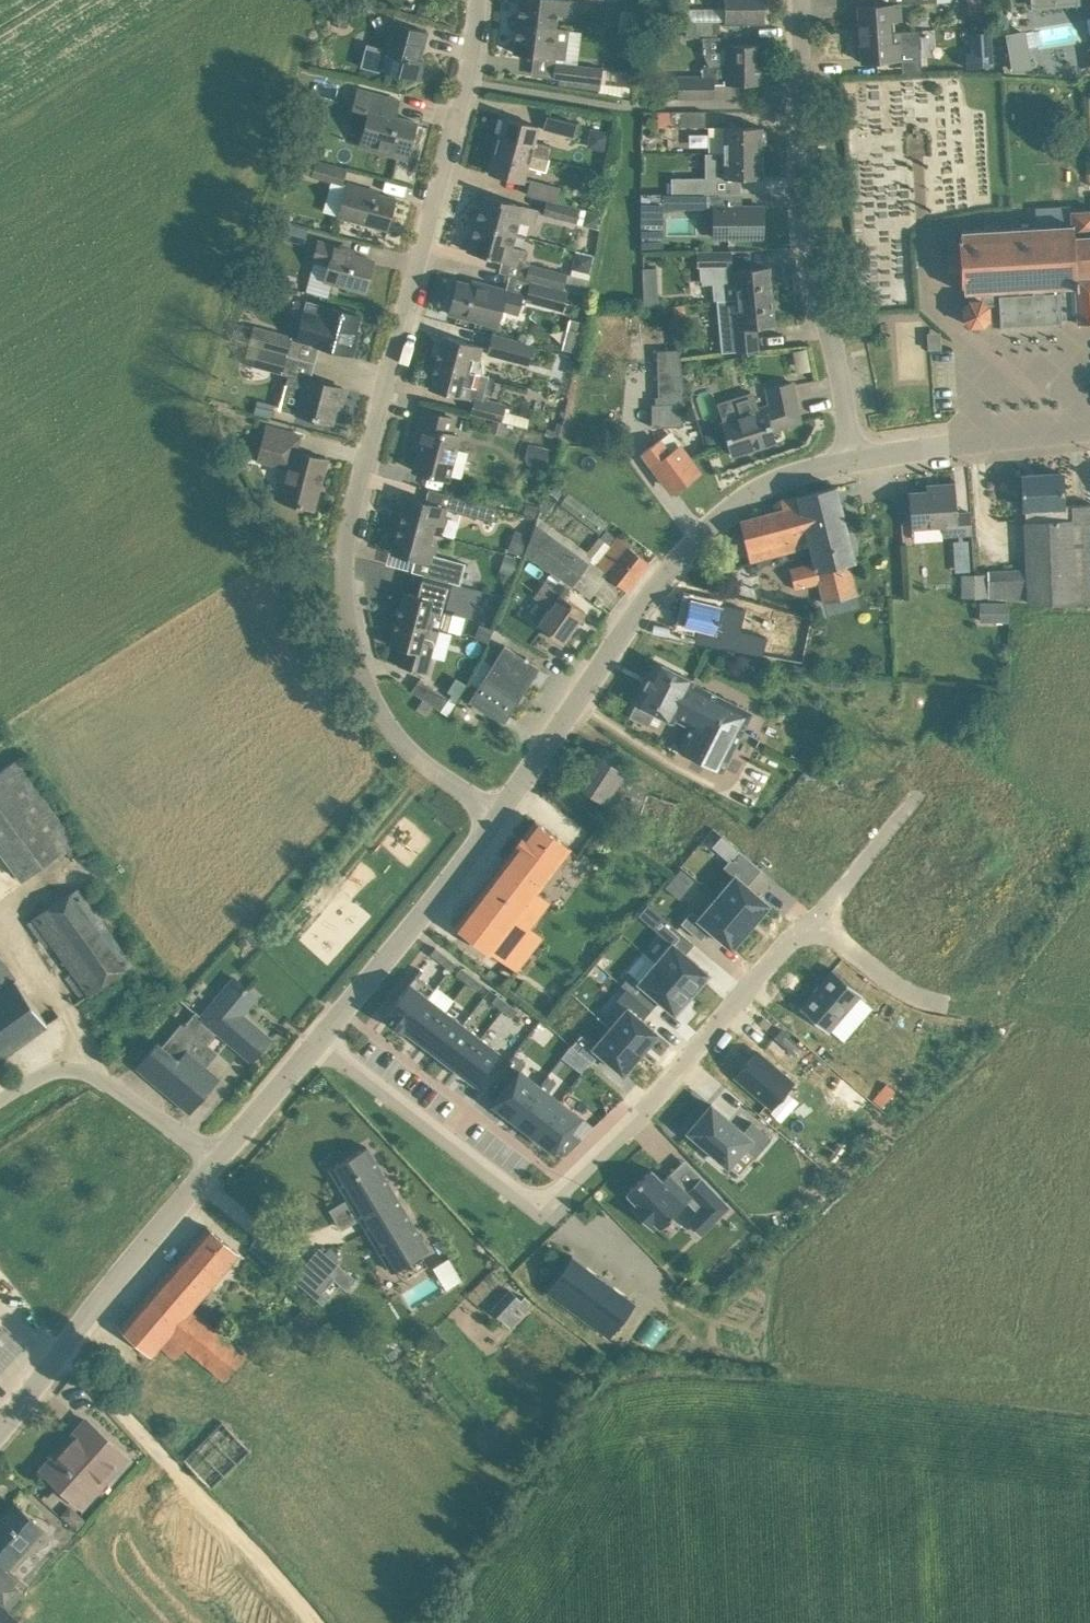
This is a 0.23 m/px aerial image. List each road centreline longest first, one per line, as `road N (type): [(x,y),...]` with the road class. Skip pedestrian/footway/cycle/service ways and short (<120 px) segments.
road 1 (residential): [(499,818),(399,741),(372,696),(353,638),(346,579),(348,541),(469,81),(478,0)]
road 2 (residential): [(321,1037),(540,1208),(813,916)]
road 3 (tertiary): [(856,457),(773,480),(697,542),(499,818)]
road 4 (residential): [(803,0),(805,217),(856,457)]
road 5 (track): [(318,1622),(62,1351)]
road 6 (tertiary): [(215,1161),(0,1426)]
road 7 (tertiary): [(499,818),(321,1037)]
road 8 (residential): [(0,1101),(48,1071),(81,1071),(215,1161)]
road 9 (tertiary): [(321,1037),(215,1161)]
road 10 (residential): [(813,916),(903,990),(947,1005)]
road 11 (residential): [(813,916),(917,796)]
road 12 (tertiary): [(978,444),(856,457)]

